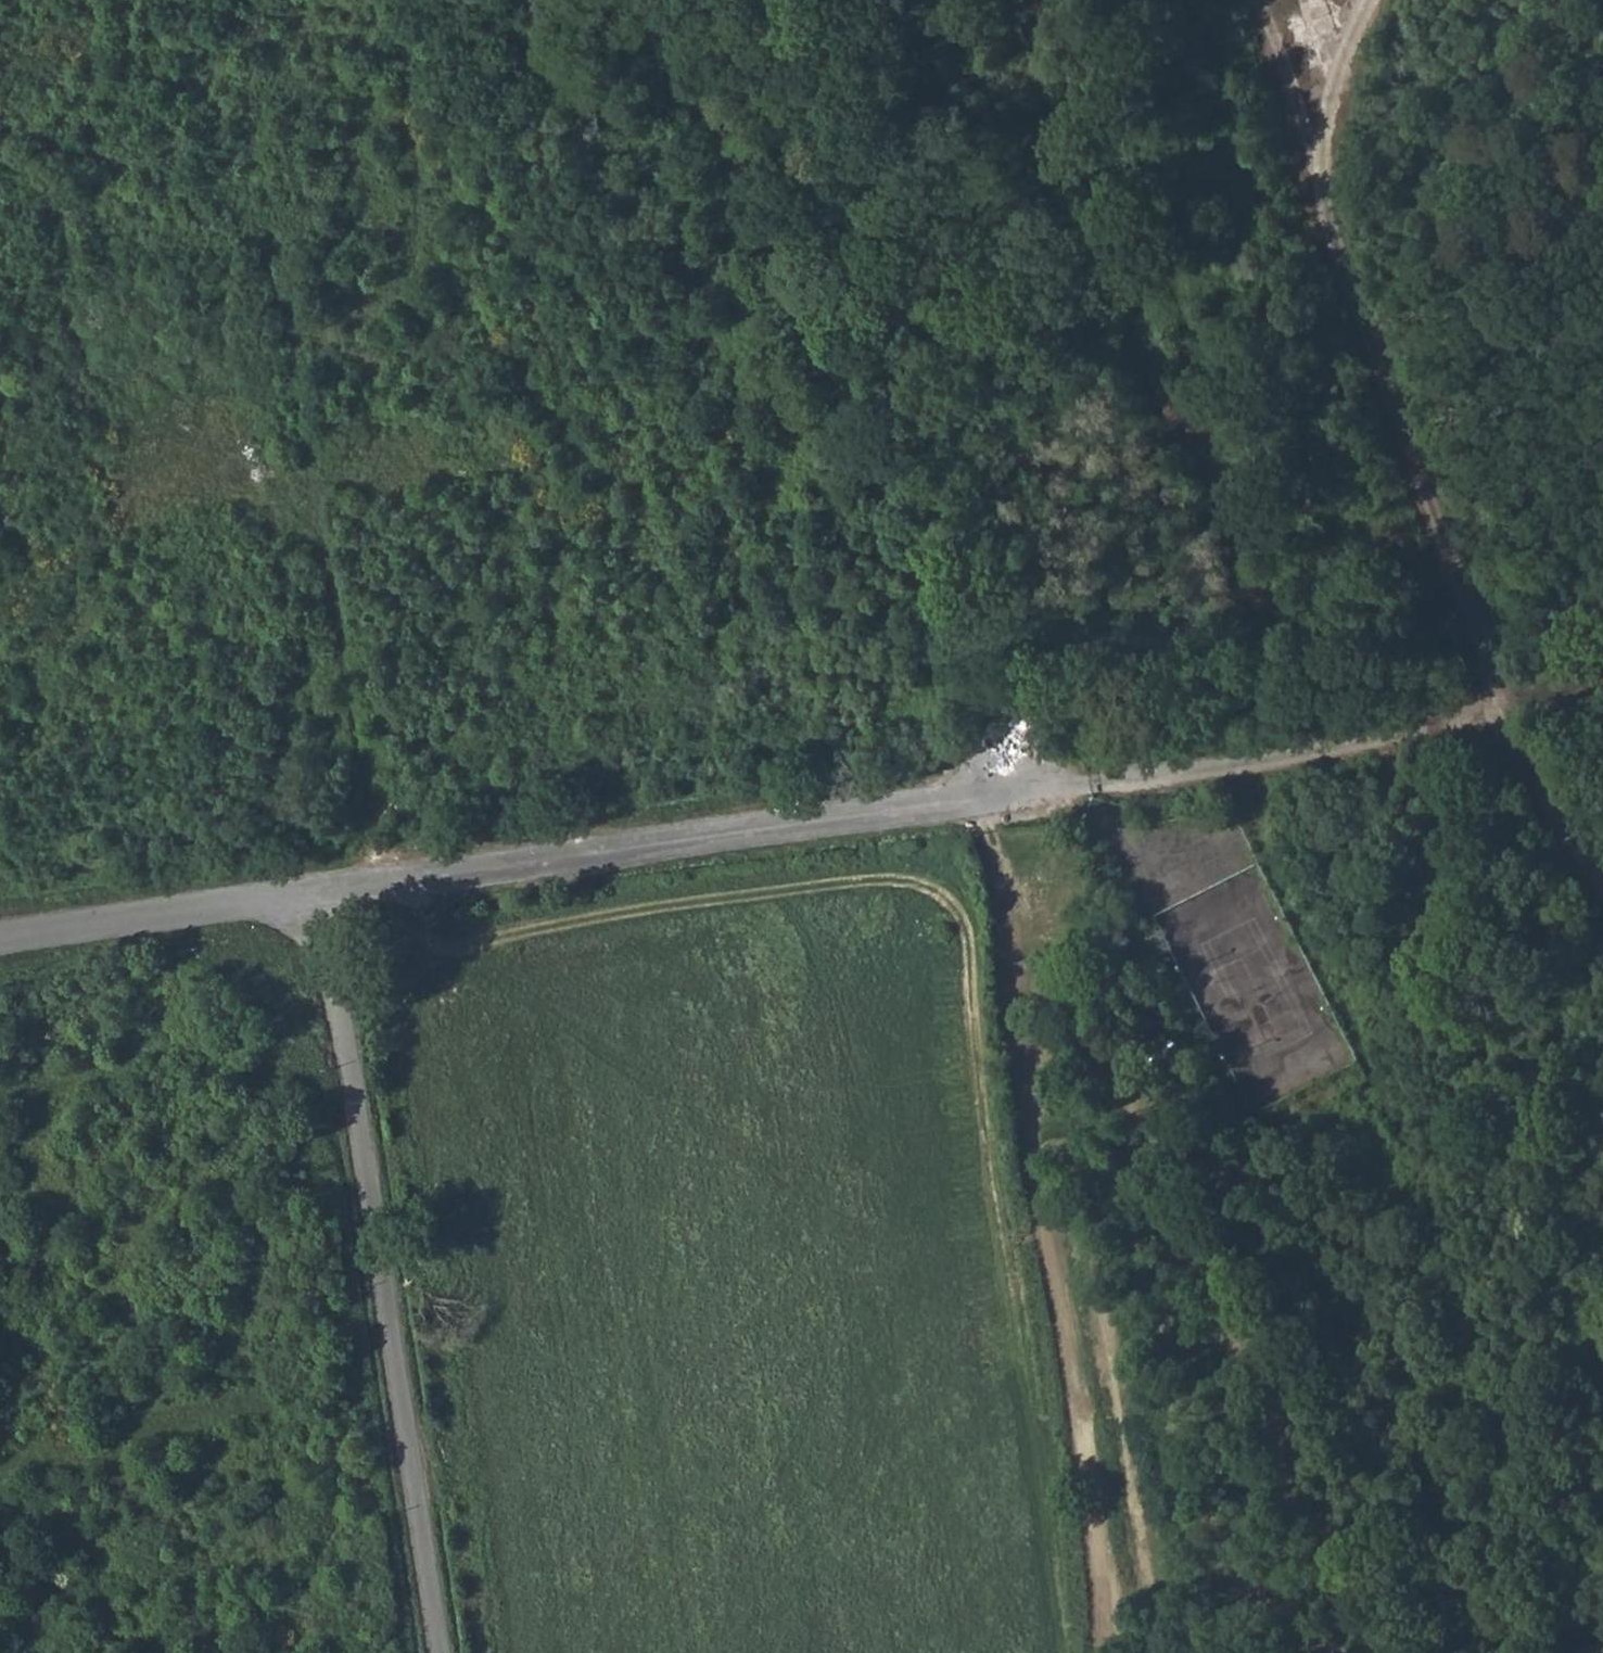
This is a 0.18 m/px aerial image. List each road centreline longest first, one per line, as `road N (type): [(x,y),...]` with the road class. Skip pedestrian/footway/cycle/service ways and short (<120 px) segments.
road 1 (unclassified): [(326,892),(443,1652)]
road 2 (unclassified): [(326,892),(1034,788)]
road 3 (unclassified): [(0,939),(326,892)]
road 4 (unclassified): [(1332,238),(1401,0)]

